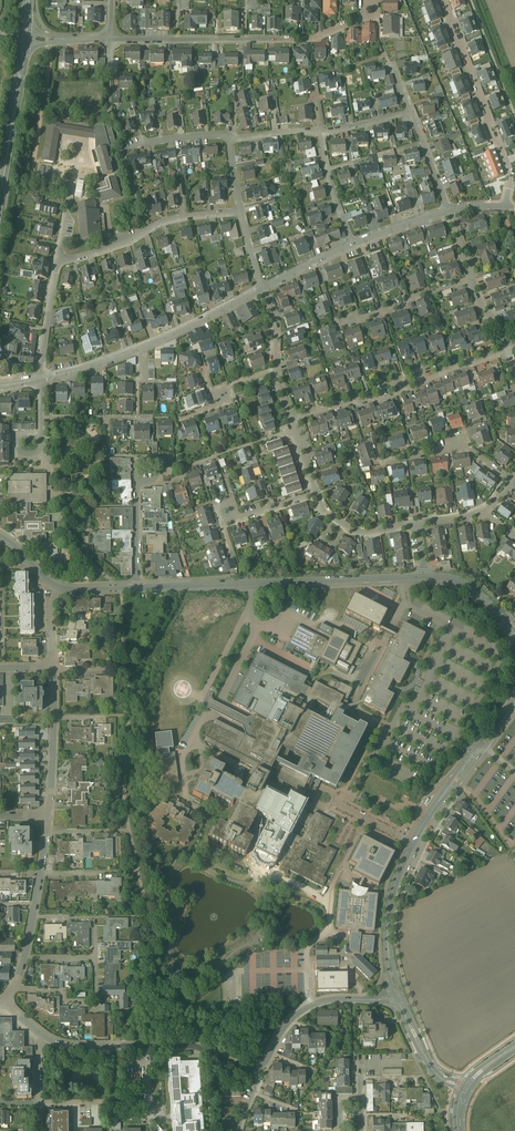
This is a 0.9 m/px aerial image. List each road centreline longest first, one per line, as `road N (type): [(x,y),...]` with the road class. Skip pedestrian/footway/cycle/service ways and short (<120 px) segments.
road 1 (residential): [(397,994),(387,928),(403,862),(432,810),(514,703)]
road 2 (residential): [(424,576),(137,588)]
road 3 (residential): [(258,1067),(191,1044),(63,1044),(3,1001)]
road 4 (residential): [(111,40),(307,39),(361,18)]
road 5 (residential): [(290,419),(506,349)]
road 6 (residential): [(505,206),(510,174),(445,0)]
road 7 (residential): [(57,263),(165,221),(241,212)]
road 8 (residential): [(397,994),(314,1002),(258,1067)]
road 9 (secondary): [(26,39),(0,204)]
road 10 (residential): [(510,479),(471,451),(452,447),(383,463)]
road 11 (residential): [(137,349),(261,290)]
road 12 (residential): [(471,279),(343,320)]
road 13 (residential): [(12,991),(95,1000),(95,958)]
road 14 (residential): [(466,1088),(431,1067),(397,994)]

